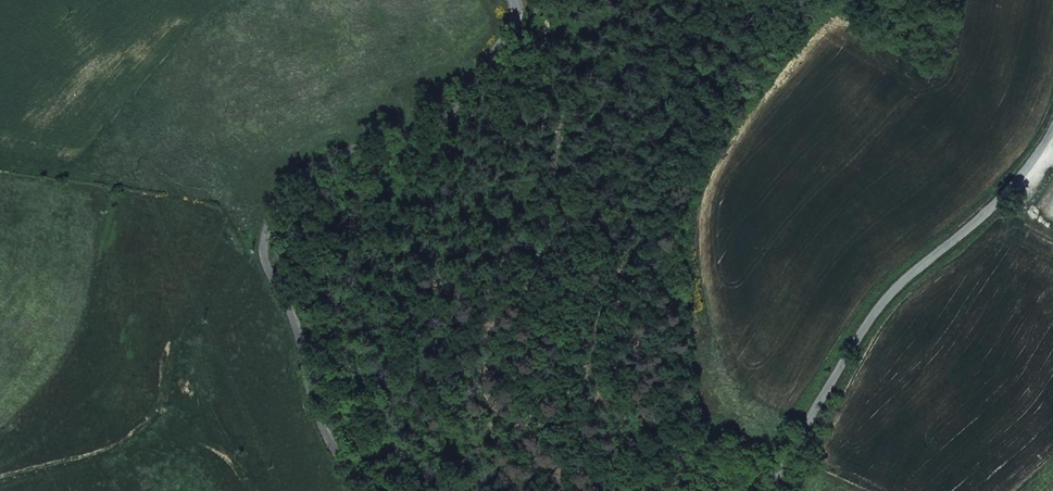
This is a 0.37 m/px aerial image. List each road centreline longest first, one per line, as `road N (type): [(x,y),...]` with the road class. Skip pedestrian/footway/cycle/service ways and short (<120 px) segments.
road 1 (unclassified): [(515,0),(516,24),(498,52),(442,98),(288,192),(274,231),(316,410),(361,490)]
road 2 (unclassified): [(778,490),(825,391),(885,300),(979,217),(1052,130)]

